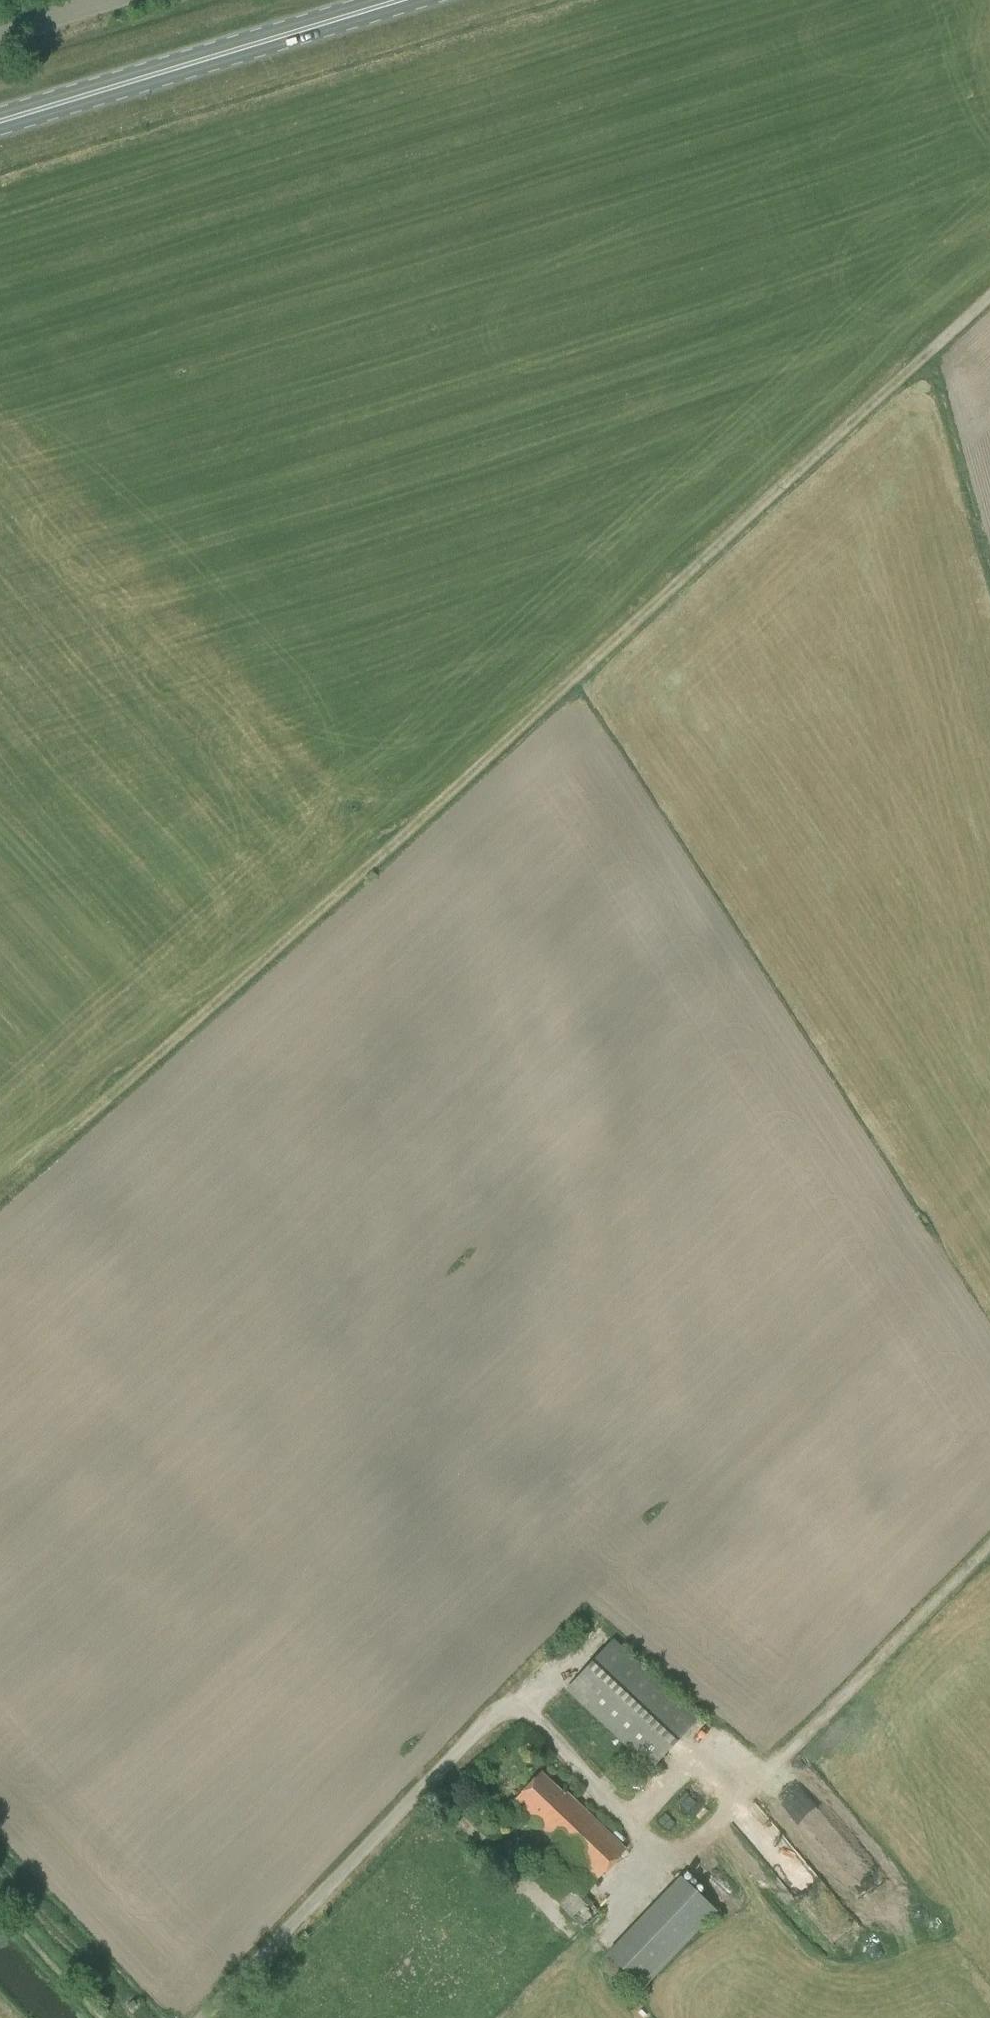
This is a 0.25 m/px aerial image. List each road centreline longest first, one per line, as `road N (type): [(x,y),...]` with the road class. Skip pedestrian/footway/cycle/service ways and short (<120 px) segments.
road 1 (primary): [(0,120),(397,0)]
road 2 (unclassified): [(0,41),(118,0)]

